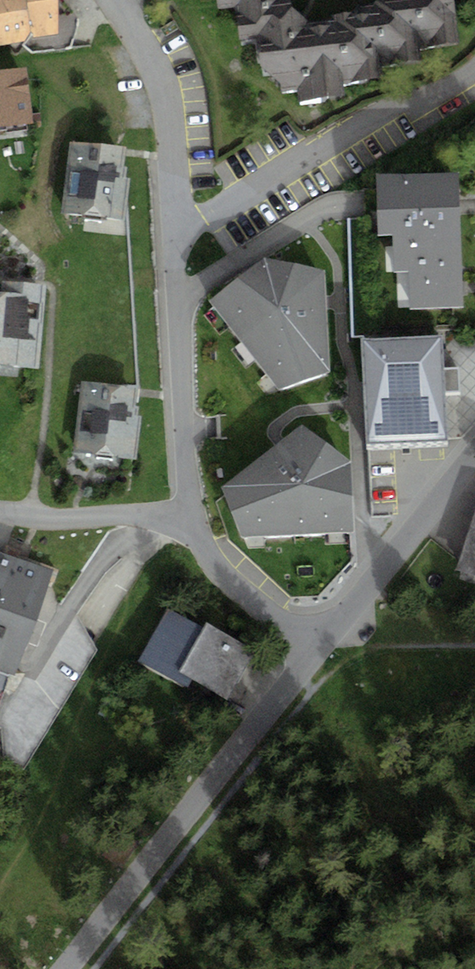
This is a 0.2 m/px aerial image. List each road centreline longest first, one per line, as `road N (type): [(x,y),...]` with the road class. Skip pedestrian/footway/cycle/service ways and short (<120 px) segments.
road 1 (residential): [(116,0),(168,111),(190,513)]
road 2 (residential): [(65,968),(317,649)]
road 3 (residential): [(317,649),(474,458)]
road 4 (residential): [(190,513),(0,516)]
road 5 (residential): [(190,513),(228,580),(317,649)]

